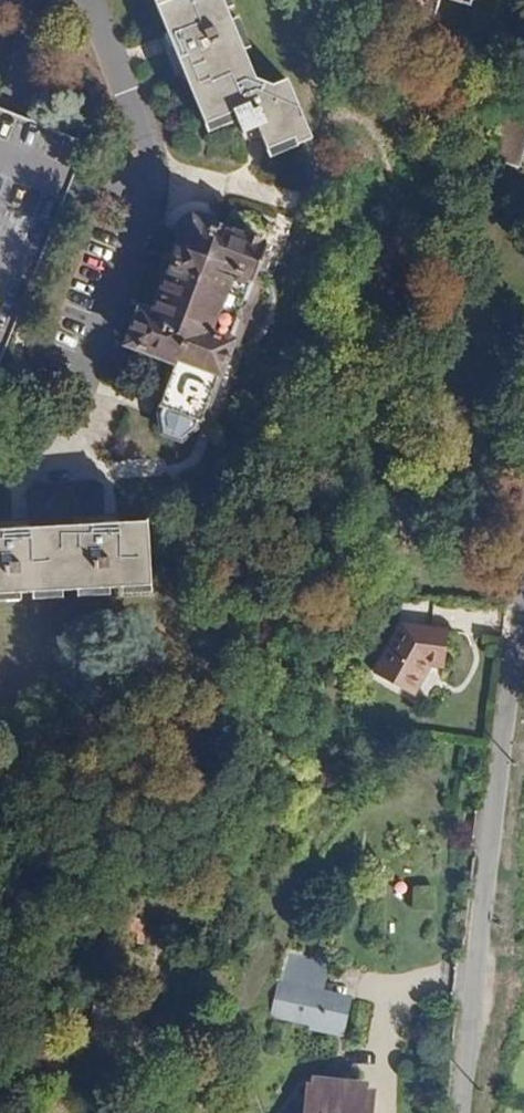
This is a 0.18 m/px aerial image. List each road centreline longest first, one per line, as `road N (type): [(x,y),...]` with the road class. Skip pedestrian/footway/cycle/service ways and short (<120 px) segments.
road 1 (residential): [(523,597),(467,1112)]

